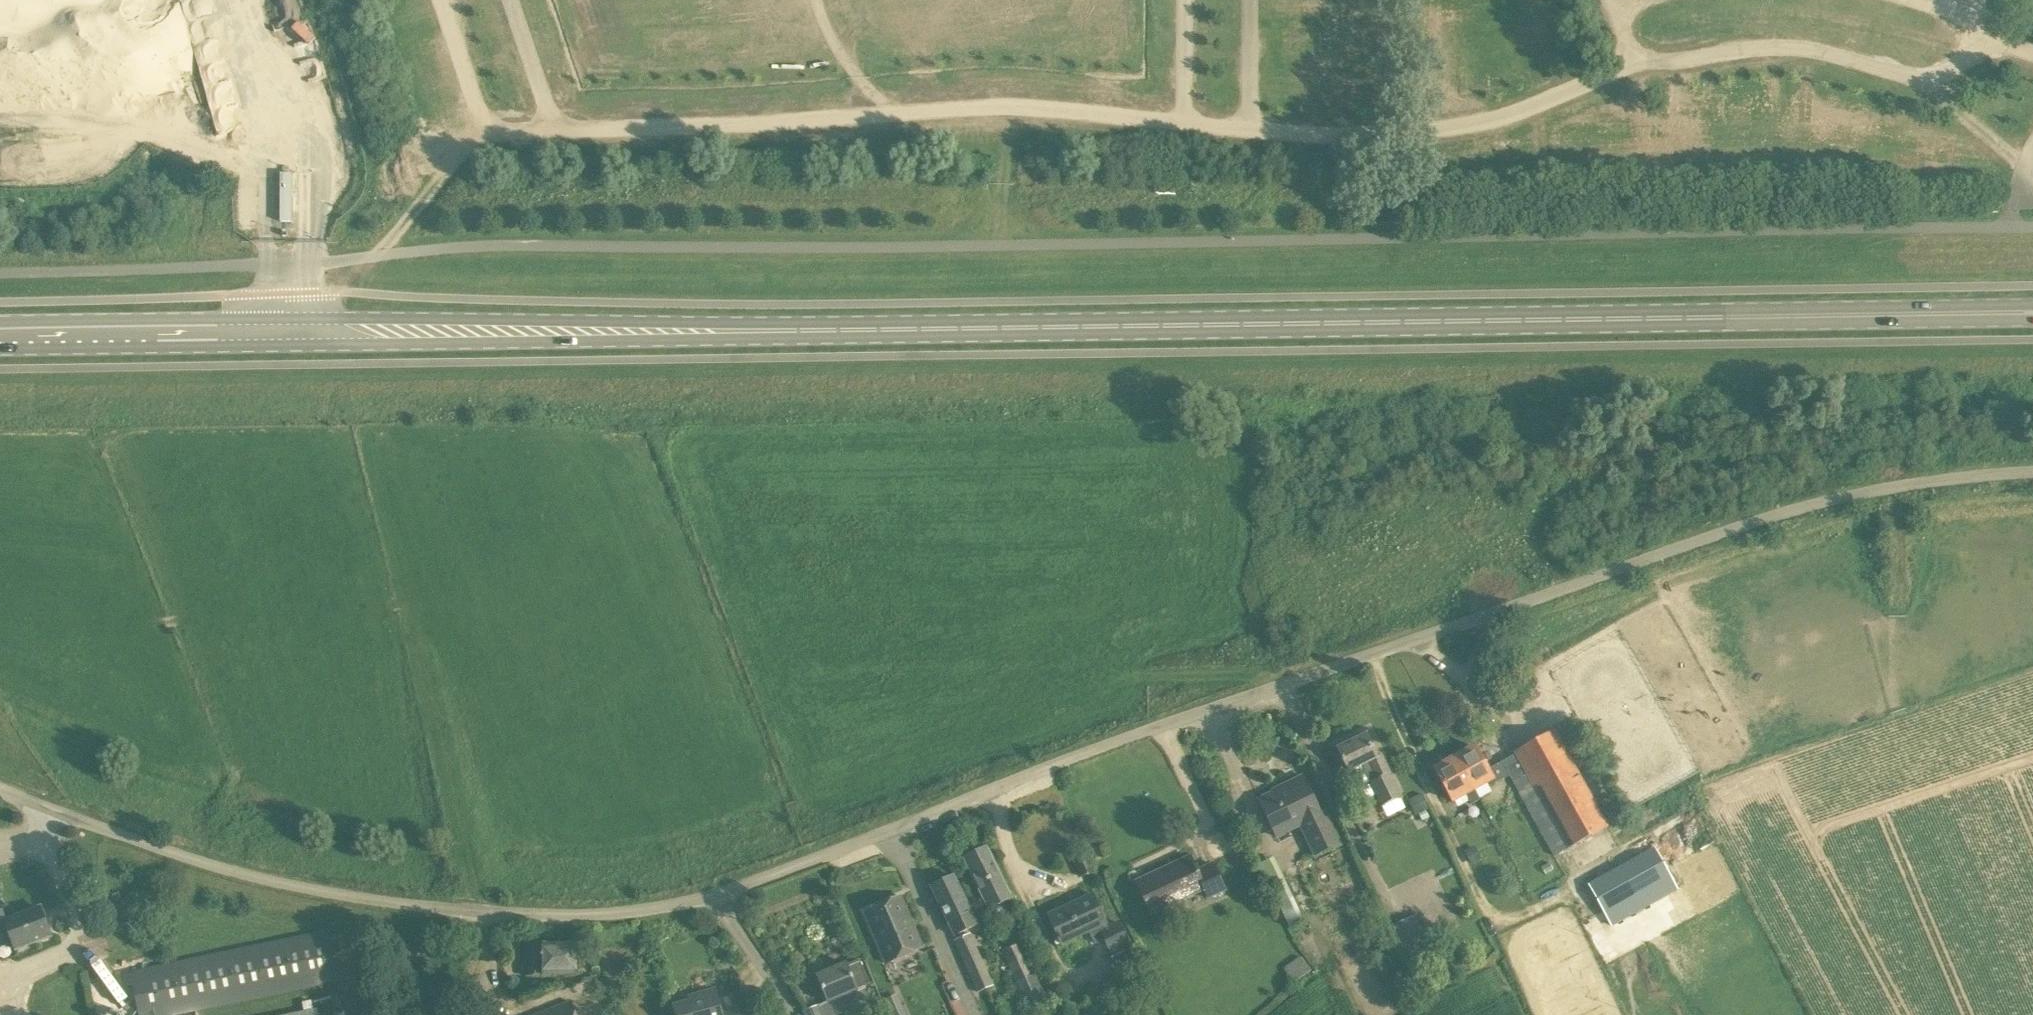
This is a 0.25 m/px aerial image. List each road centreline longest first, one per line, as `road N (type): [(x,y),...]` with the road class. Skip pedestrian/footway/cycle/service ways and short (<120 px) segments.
road 1 (unclassified): [(0,787),(206,863),(321,891),(519,914),(640,910),(735,887),(1108,744),(1786,511),(1923,482),(2032,473)]
road 2 (primary): [(0,334),(2018,312)]
road 3 (track): [(478,911),(438,754)]
road 4 (track): [(1147,675),(1246,674),(1277,687)]

